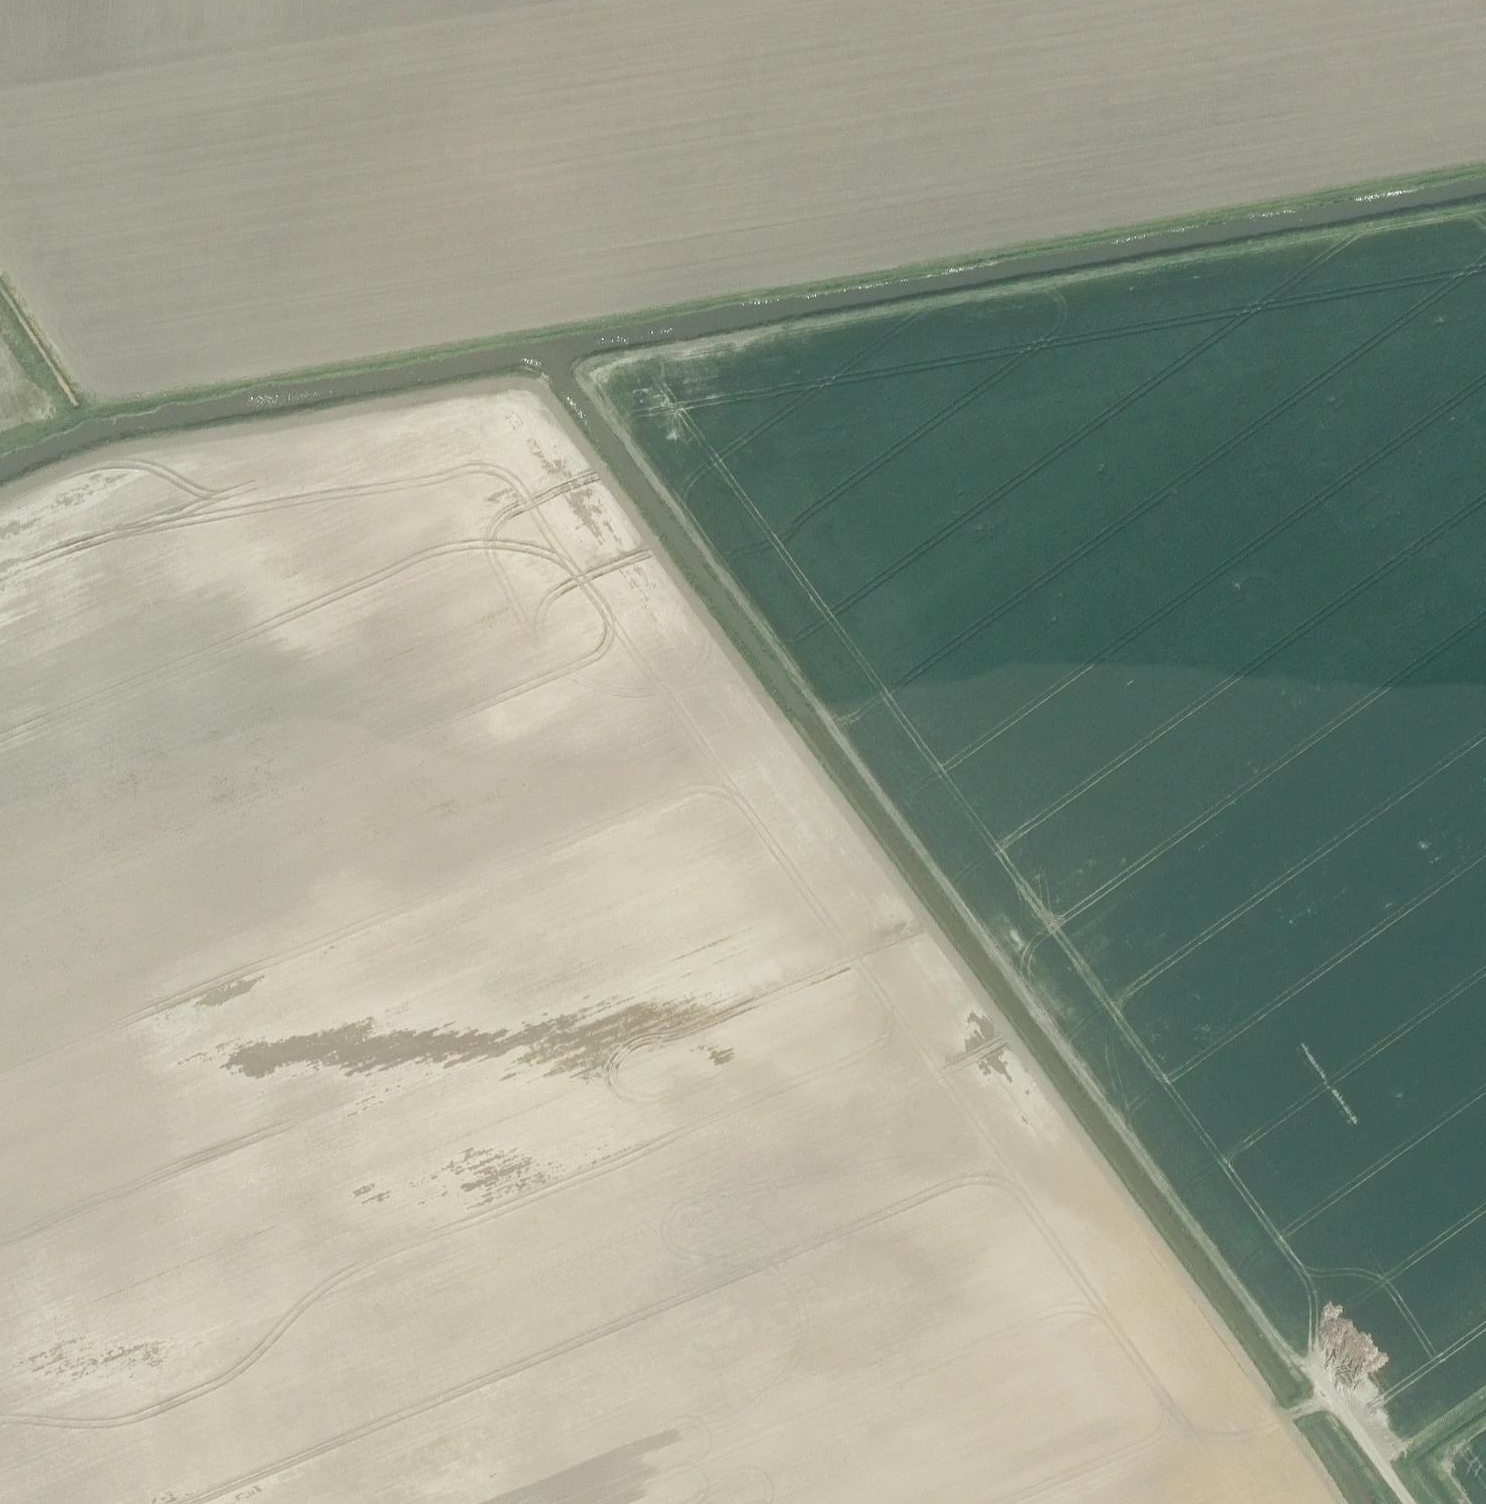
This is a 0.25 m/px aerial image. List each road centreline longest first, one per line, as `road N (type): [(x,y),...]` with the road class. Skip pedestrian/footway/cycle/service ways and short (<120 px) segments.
road 1 (unclassified): [(1404,1503),(1294,1352)]

